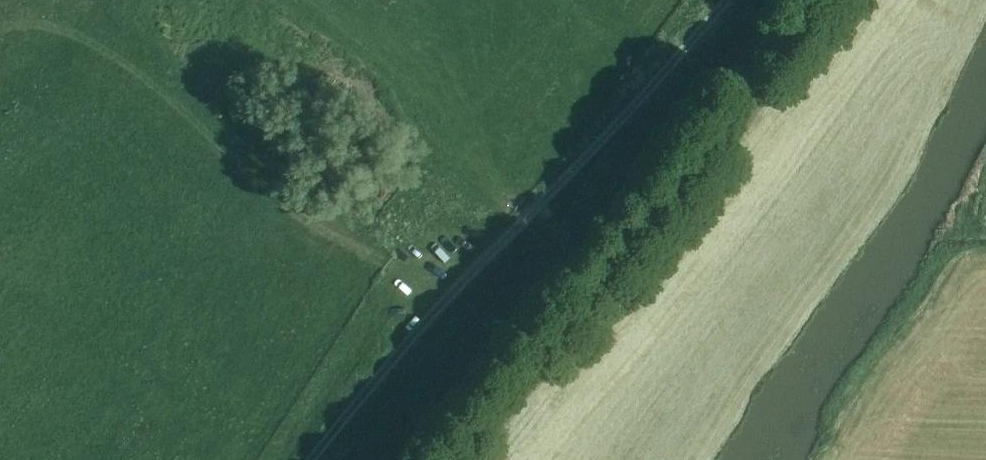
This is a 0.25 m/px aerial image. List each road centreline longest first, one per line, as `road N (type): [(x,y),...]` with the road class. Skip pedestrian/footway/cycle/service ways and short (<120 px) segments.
road 1 (tertiary): [(449,459),(818,0)]

